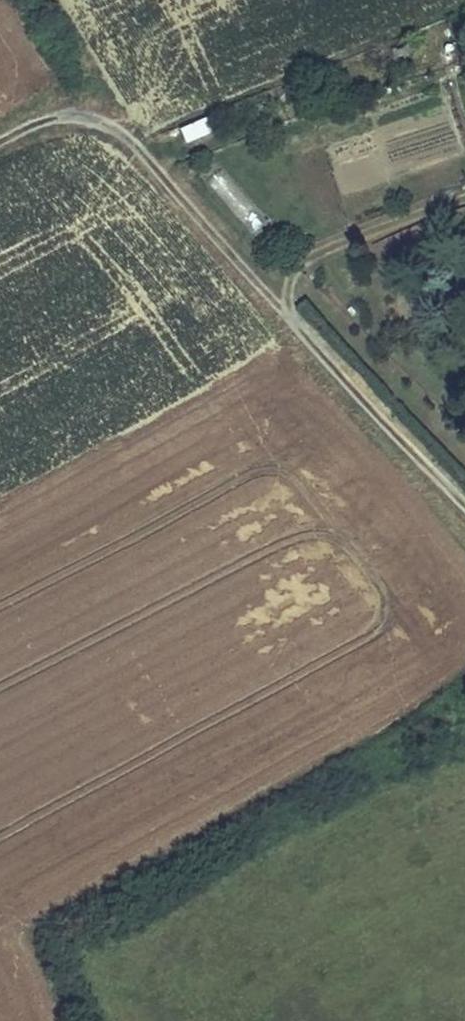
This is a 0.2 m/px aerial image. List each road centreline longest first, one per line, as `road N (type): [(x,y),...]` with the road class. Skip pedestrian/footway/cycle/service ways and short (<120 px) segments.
road 1 (track): [(464,510),(121,136),(66,117),(0,141)]

